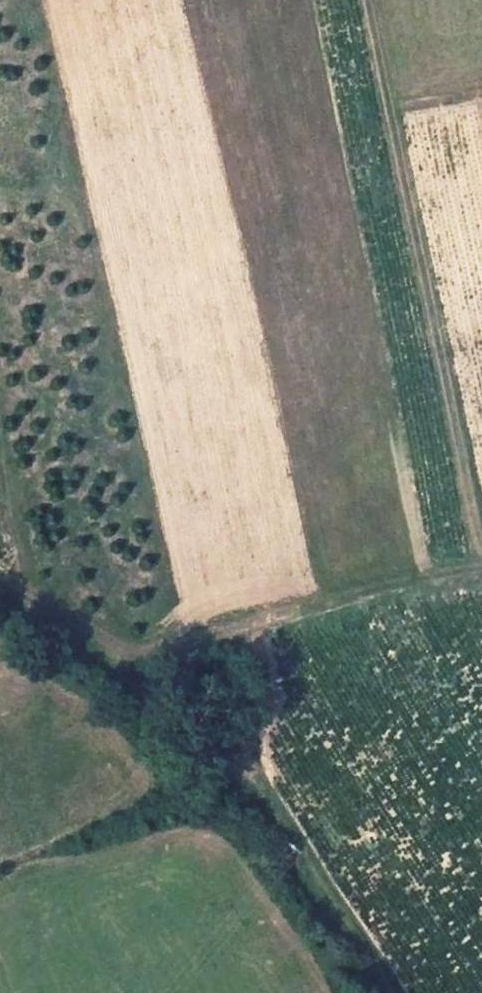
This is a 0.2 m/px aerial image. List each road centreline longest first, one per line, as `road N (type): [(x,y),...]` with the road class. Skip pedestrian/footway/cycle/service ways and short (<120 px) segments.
road 1 (track): [(367,0),(481,543)]
road 2 (track): [(139,658),(376,588),(481,567)]

